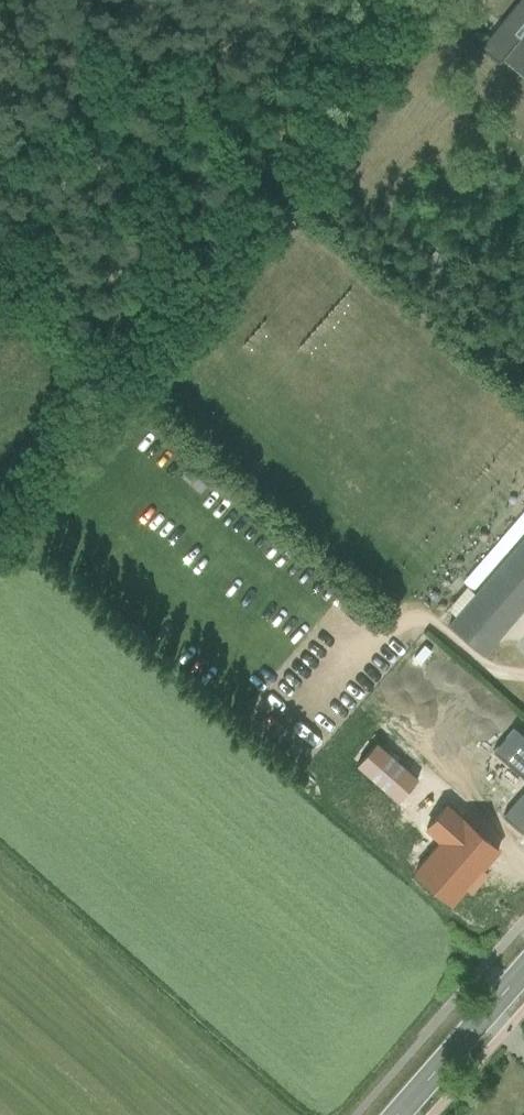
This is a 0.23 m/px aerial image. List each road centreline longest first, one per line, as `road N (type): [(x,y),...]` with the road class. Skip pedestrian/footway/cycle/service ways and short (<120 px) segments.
road 1 (primary): [(523,970),(397,1114)]

